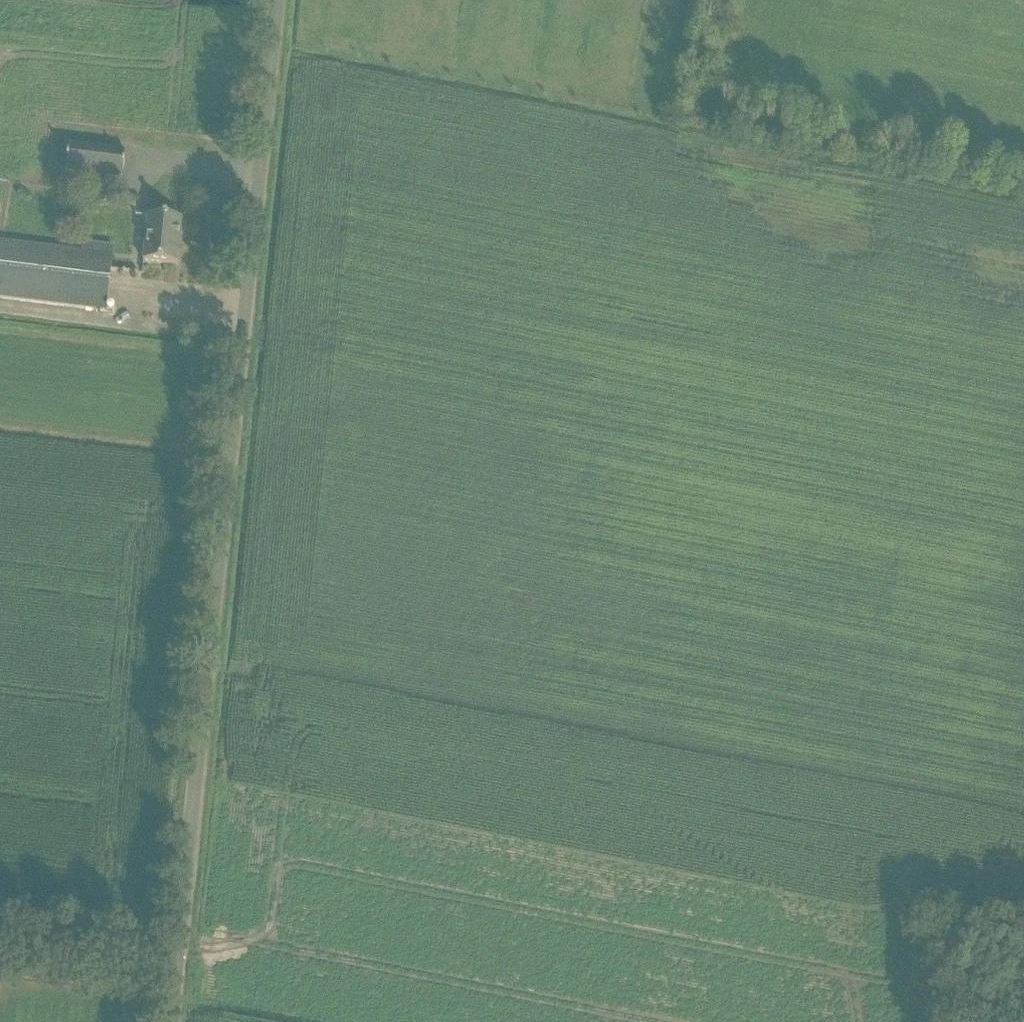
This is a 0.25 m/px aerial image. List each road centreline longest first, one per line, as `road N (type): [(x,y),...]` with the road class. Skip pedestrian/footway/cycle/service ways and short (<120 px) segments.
road 1 (unclassified): [(181,1021),(280,0)]

